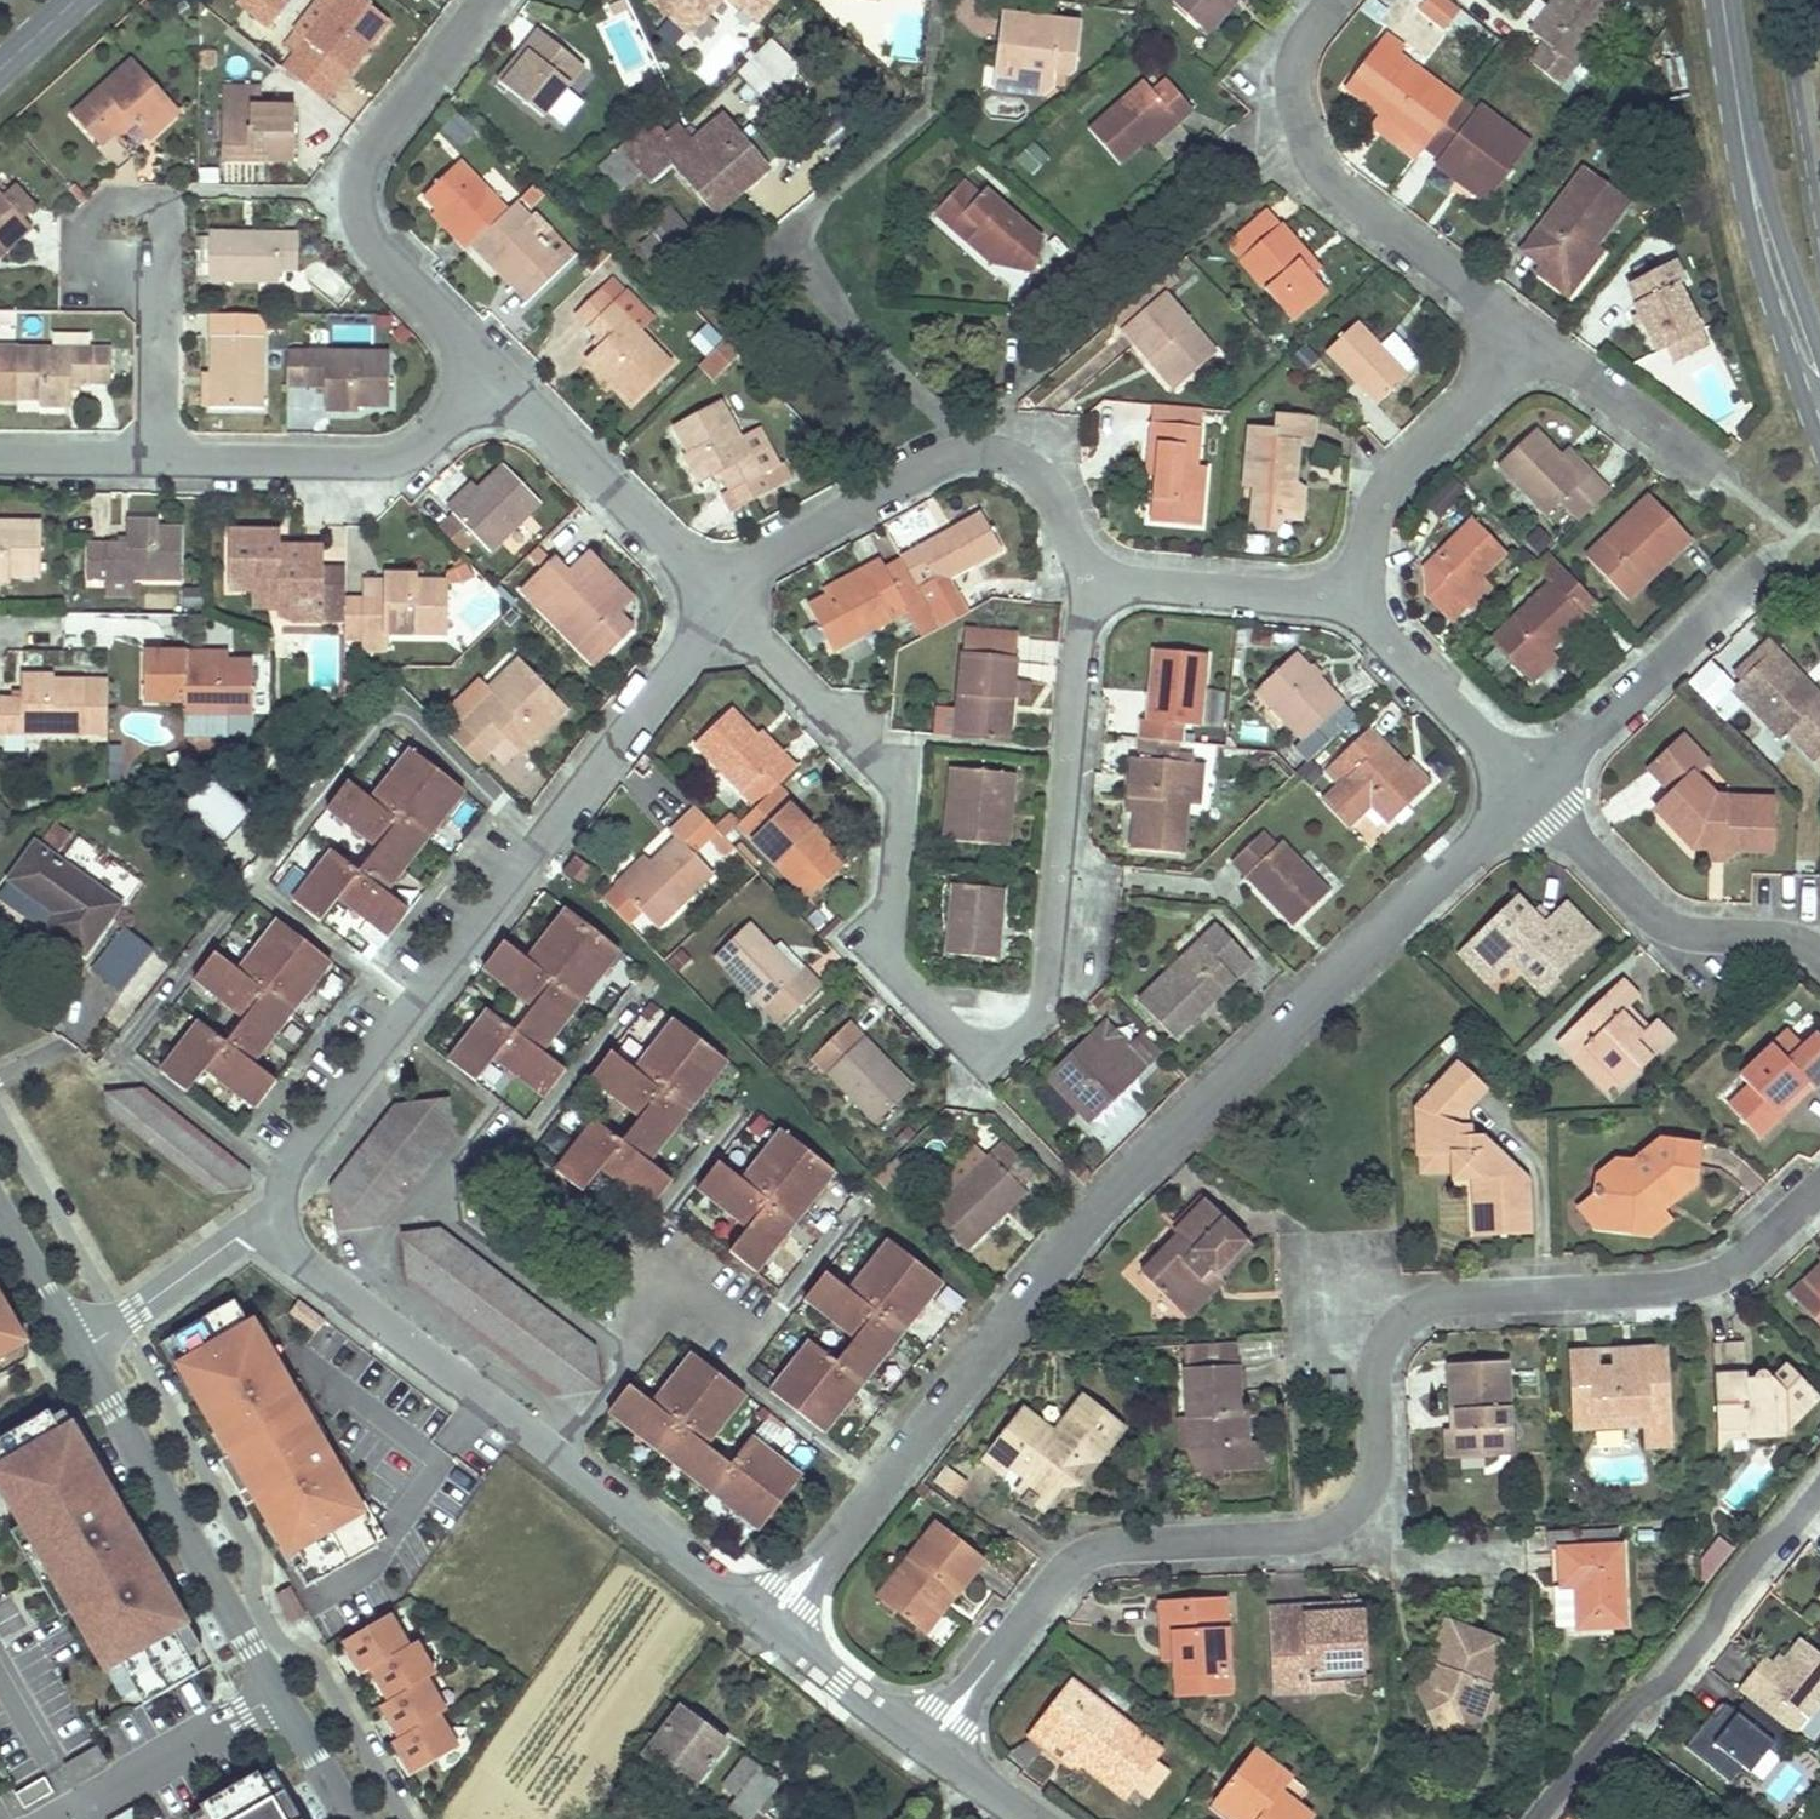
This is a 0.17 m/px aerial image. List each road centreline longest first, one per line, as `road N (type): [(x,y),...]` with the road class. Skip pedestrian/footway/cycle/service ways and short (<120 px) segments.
road 1 (residential): [(1819,1186),(1739,1262),(1691,1285),(1462,1298),(1412,1313),(1379,1357),(1376,1468),(1352,1512),(1298,1538),(1132,1544),(1088,1556),(1055,1582),(928,1746)]
road 2 (residential): [(768,1626),(1100,1211),(1528,791)]
road 3 (residential): [(717,600),(877,761),(893,792),(885,942),(892,965),(990,1046),(1013,1040),(1032,1021),(1053,959),(1088,574)]
road 4 (residential): [(717,600),(549,843),(289,1171),(279,1220)]
road 5 (residential): [(1330,0),(1301,50),(1305,125),(1327,165),(1526,333),(1469,406),(1397,475),(1378,508),(1362,565),(1342,593)]
road 6 (residential): [(279,1220),(294,1251),(768,1626)]
road 7 (residential): [(349,1818),(82,1352)]
road 8 (residential): [(0,450),(358,457),(406,448),(448,419),(487,364)]
road 9 (residential): [(1088,574),(1061,494),(1039,467),(978,446),(917,467),(776,549),(717,600)]
road 10 (residential): [(487,364),(378,240),(361,210),(358,181),(369,149),(484,0)]
road 11 (unclassified): [(1537,1818),(1626,1711),(1675,1676),(1712,1630),(1731,1587),(1819,1493)]
road 12 (secondary): [(1733,75),(1742,176),(1765,282),(1812,423)]
road 13 (residential): [(1528,791),(1659,920),(1692,934),(1791,939),(1819,954)]
road 14 (residential): [(717,600),(487,364)]
road 15 (secondary): [(1819,349),(1733,75)]
road 16 (residential): [(1342,593),(1528,791)]
road 17 (residential): [(1342,593),(1088,574)]
road 18 (residential): [(279,1220),(237,1238),(82,1352)]
road 19 (residential): [(928,1746),(768,1626)]
road 20 (residential): [(82,1352),(0,1212)]
road 21 (residential): [(1030,1818),(928,1746)]

